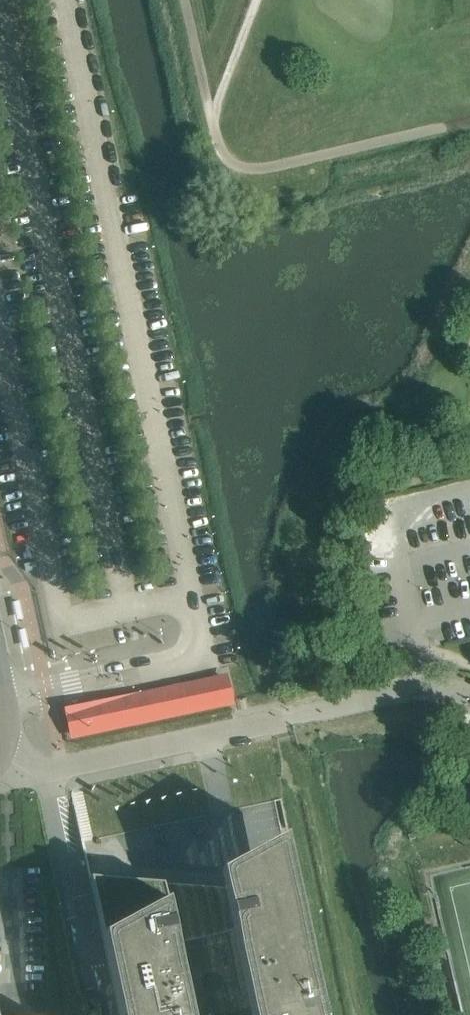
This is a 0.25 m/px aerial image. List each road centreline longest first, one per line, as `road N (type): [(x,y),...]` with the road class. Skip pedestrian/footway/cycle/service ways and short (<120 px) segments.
road 1 (residential): [(0,753),(30,772),(49,772),(293,720)]
road 2 (residential): [(469,708),(420,693),(293,720)]

